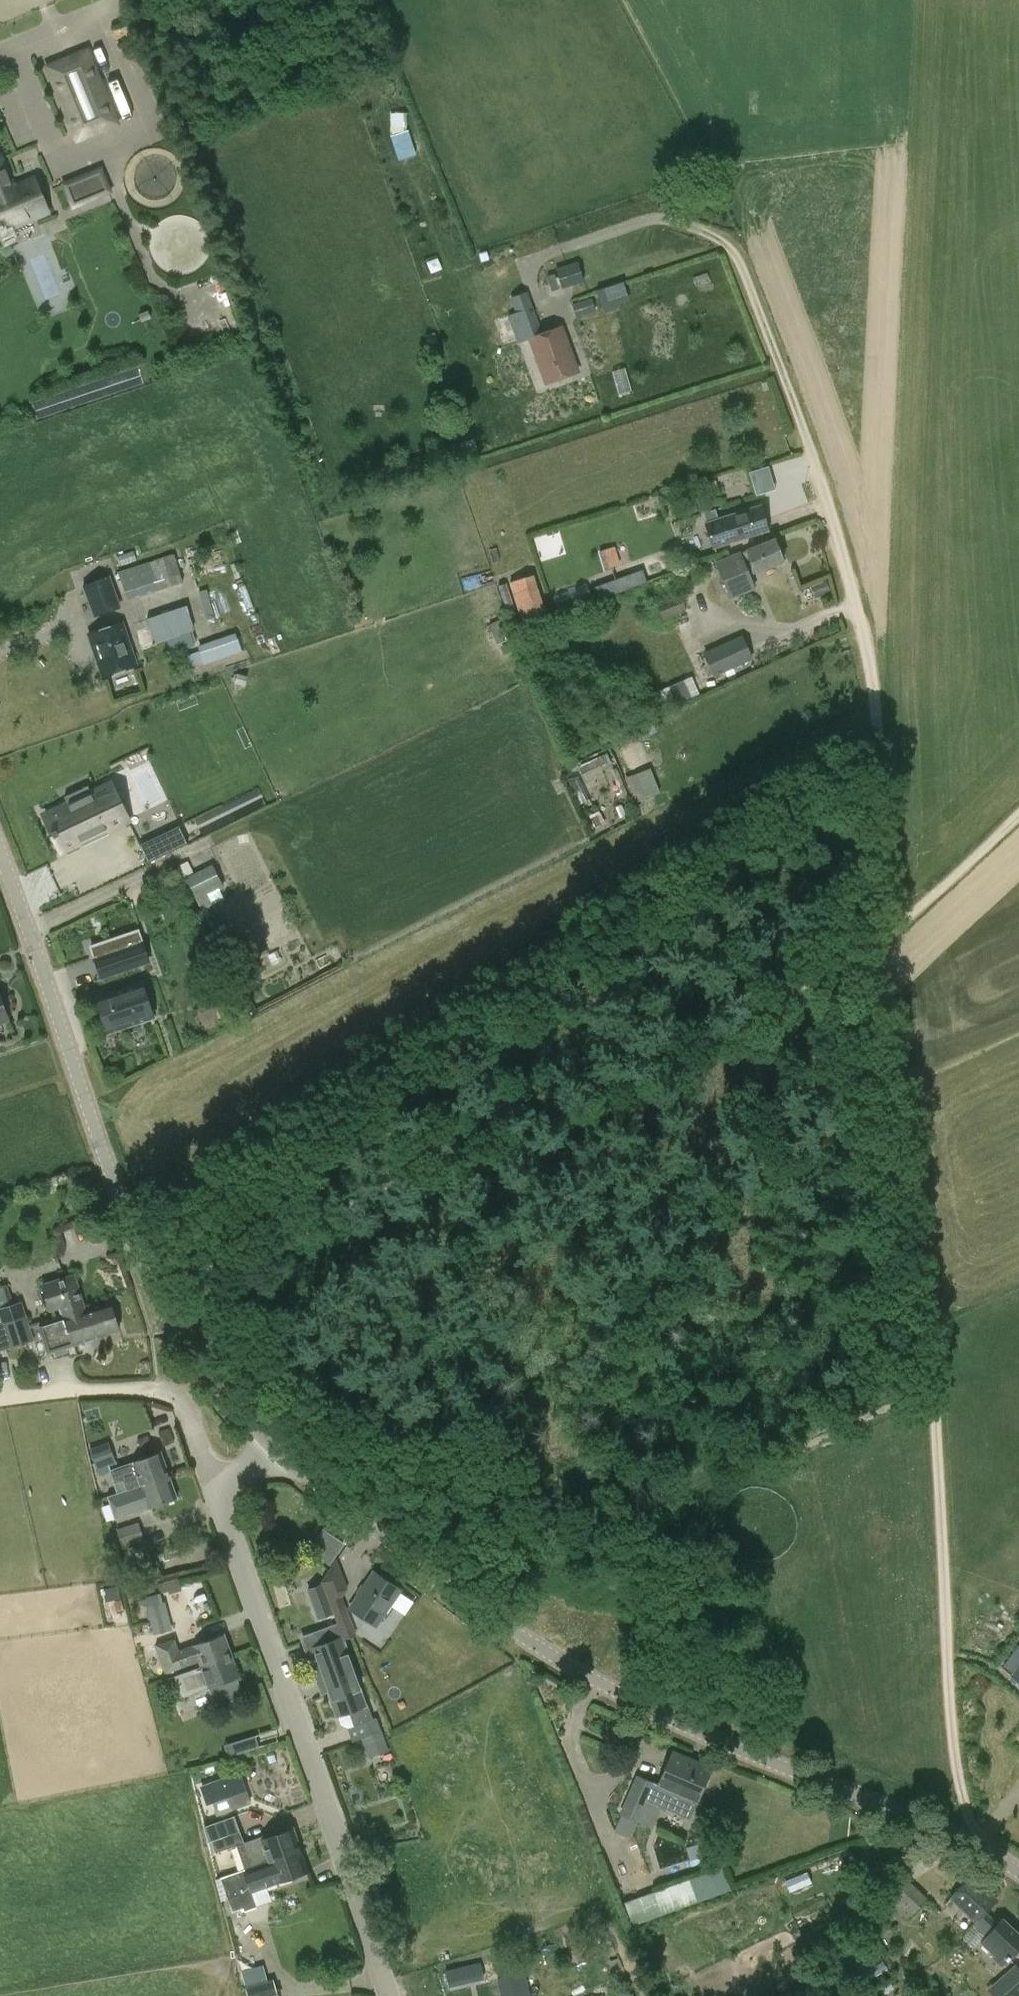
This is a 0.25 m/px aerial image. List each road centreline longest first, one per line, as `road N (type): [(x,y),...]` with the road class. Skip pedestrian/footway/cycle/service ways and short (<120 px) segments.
road 1 (track): [(971,1845),(975,1828),(954,1738),(939,1429),(884,940),(886,749),(863,613),(778,359),(738,258),(721,240),(699,226),(649,222),(526,266)]
road 2 (track): [(169,1295),(884,940),(1018,796)]
road 3 (tertiary): [(1018,1871),(723,1738),(519,1634),(368,1529),(268,1438)]
road 4 (tertiary): [(268,1438),(136,1235),(0,847)]
road 5 (tertiary): [(388,1995),(228,1519),(223,1488),(268,1438)]
road 6 (track): [(0,1401),(128,1387),(177,1395),(223,1488)]

